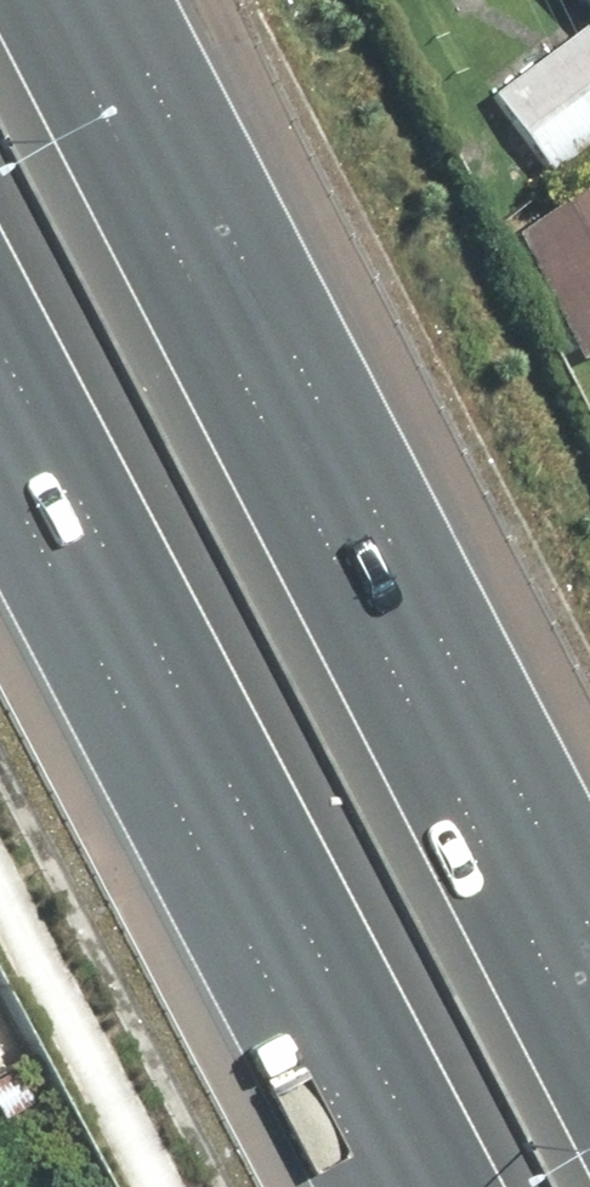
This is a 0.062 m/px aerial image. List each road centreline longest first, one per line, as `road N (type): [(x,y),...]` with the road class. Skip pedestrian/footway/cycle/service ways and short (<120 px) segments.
road 1 (motorway): [(70,0),(589,1001)]
road 2 (motorway): [(418,1186),(0,378)]

